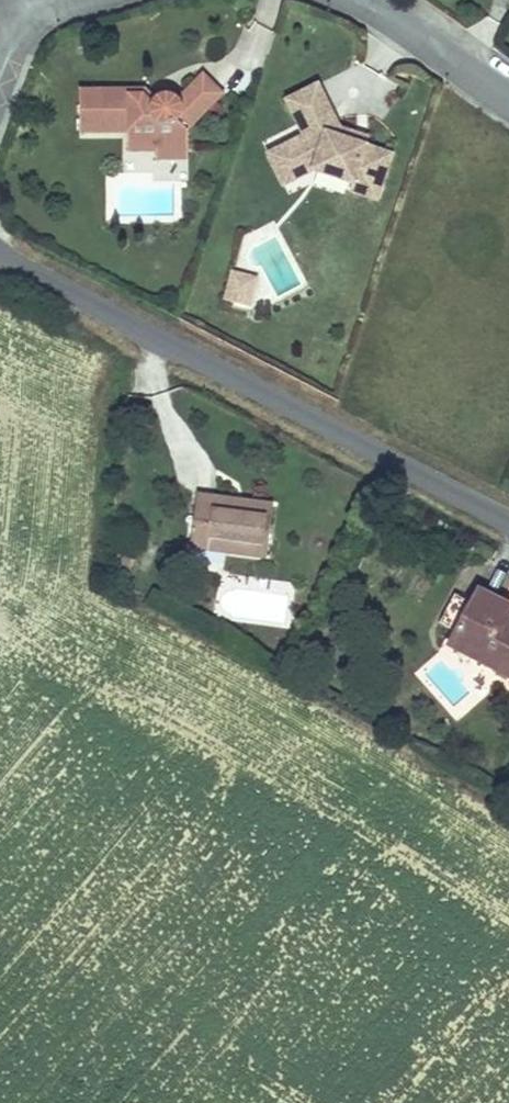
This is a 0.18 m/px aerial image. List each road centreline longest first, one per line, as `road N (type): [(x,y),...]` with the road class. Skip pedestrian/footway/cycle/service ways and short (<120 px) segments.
road 1 (unclassified): [(0,253),(508,515)]
road 2 (residential): [(358,0),(508,103)]

